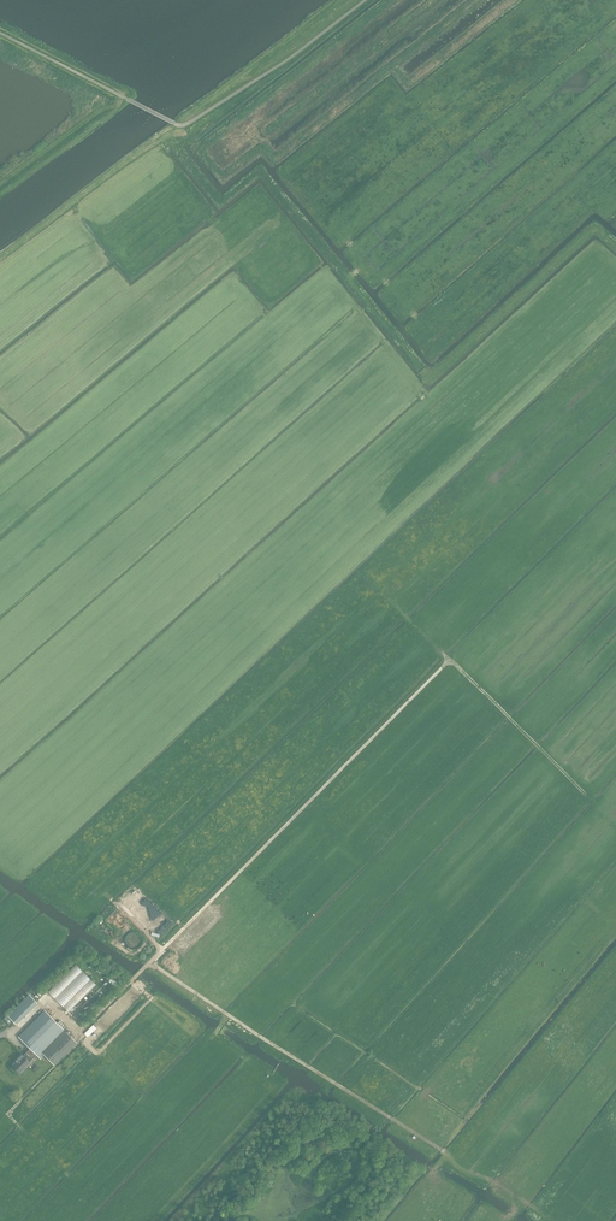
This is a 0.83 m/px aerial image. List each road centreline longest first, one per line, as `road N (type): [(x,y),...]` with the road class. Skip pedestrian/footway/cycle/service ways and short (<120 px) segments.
road 1 (track): [(162,950),(448,664),(585,796)]
road 2 (track): [(427,380),(0,765)]
road 3 (track): [(347,280),(427,380),(595,228),(615,247)]
road 4 (track): [(363,267),(347,280),(261,175),(221,202),(179,152),(262,78)]
road 5 (track): [(448,1154),(150,963)]
road 6 (track): [(6,1036),(45,1001),(80,1035),(162,950)]
road 7 (track): [(554,1220),(448,1154),(398,1217)]

